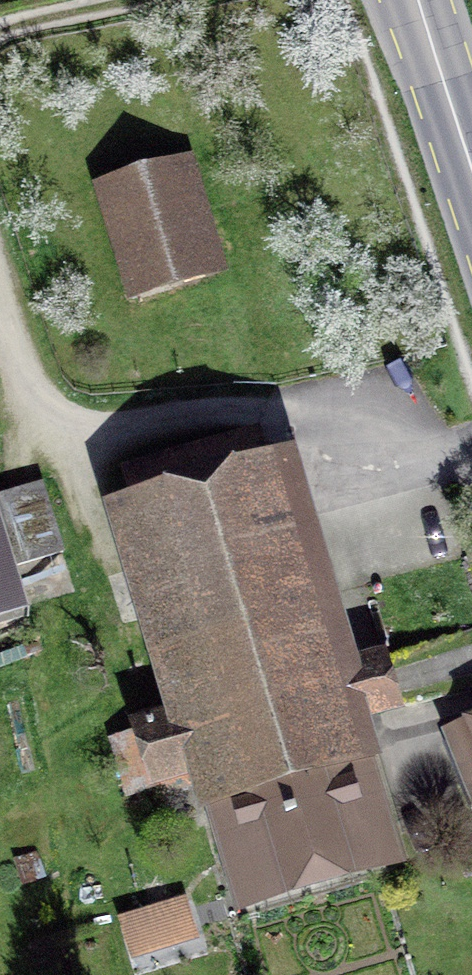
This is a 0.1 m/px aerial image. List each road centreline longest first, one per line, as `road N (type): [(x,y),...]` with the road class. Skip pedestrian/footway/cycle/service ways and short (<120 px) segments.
road 1 (primary): [(418,0),(471,164)]
road 2 (track): [(0,34),(154,0)]

